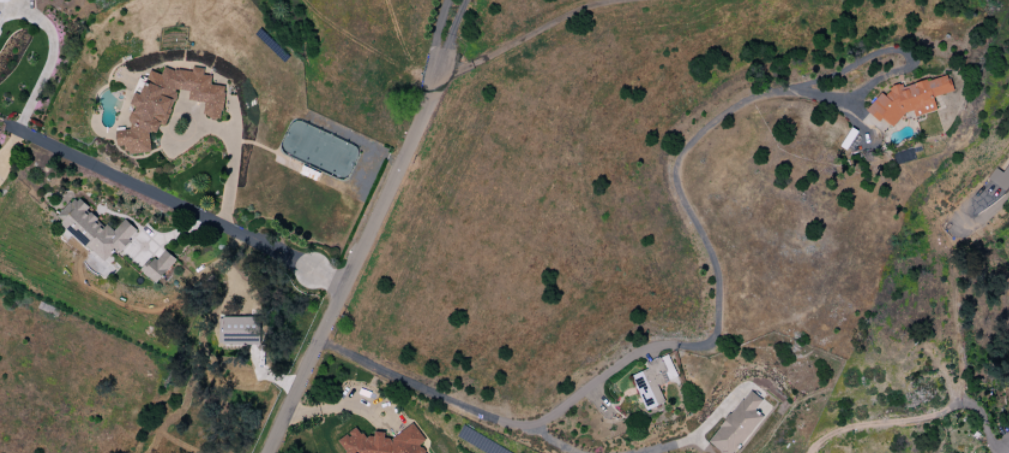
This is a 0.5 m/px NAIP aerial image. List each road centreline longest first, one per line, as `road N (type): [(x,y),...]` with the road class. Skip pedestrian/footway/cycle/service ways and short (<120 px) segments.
road 1 (residential): [(465,0),(404,162),(267,452)]
road 2 (residential): [(345,281),(18,130)]
road 3 (residential): [(814,452),(846,429),(940,415),(955,404)]

